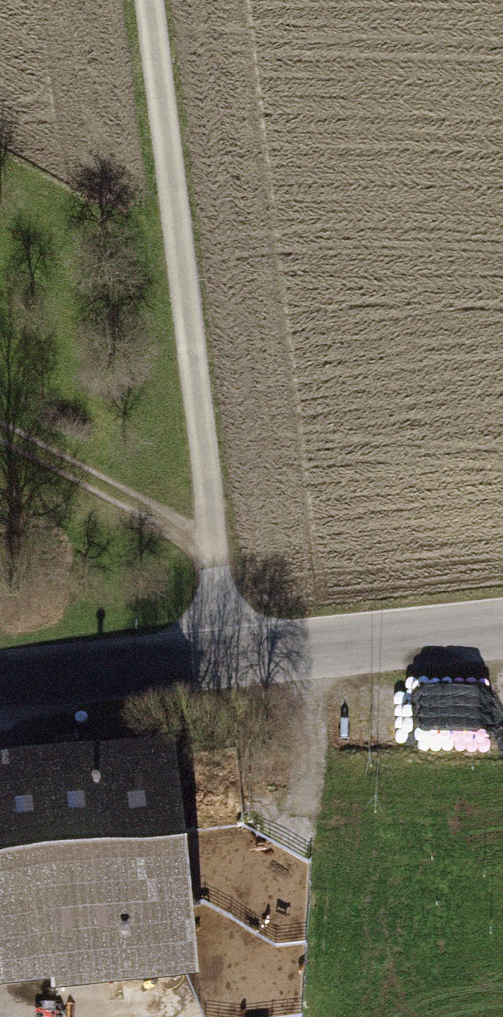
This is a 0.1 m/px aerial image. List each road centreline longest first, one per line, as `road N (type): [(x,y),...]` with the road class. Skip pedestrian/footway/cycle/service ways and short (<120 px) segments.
road 1 (track): [(223,661),(149,0)]
road 2 (residential): [(502,633),(0,686)]
road 3 (track): [(0,444),(211,556)]

